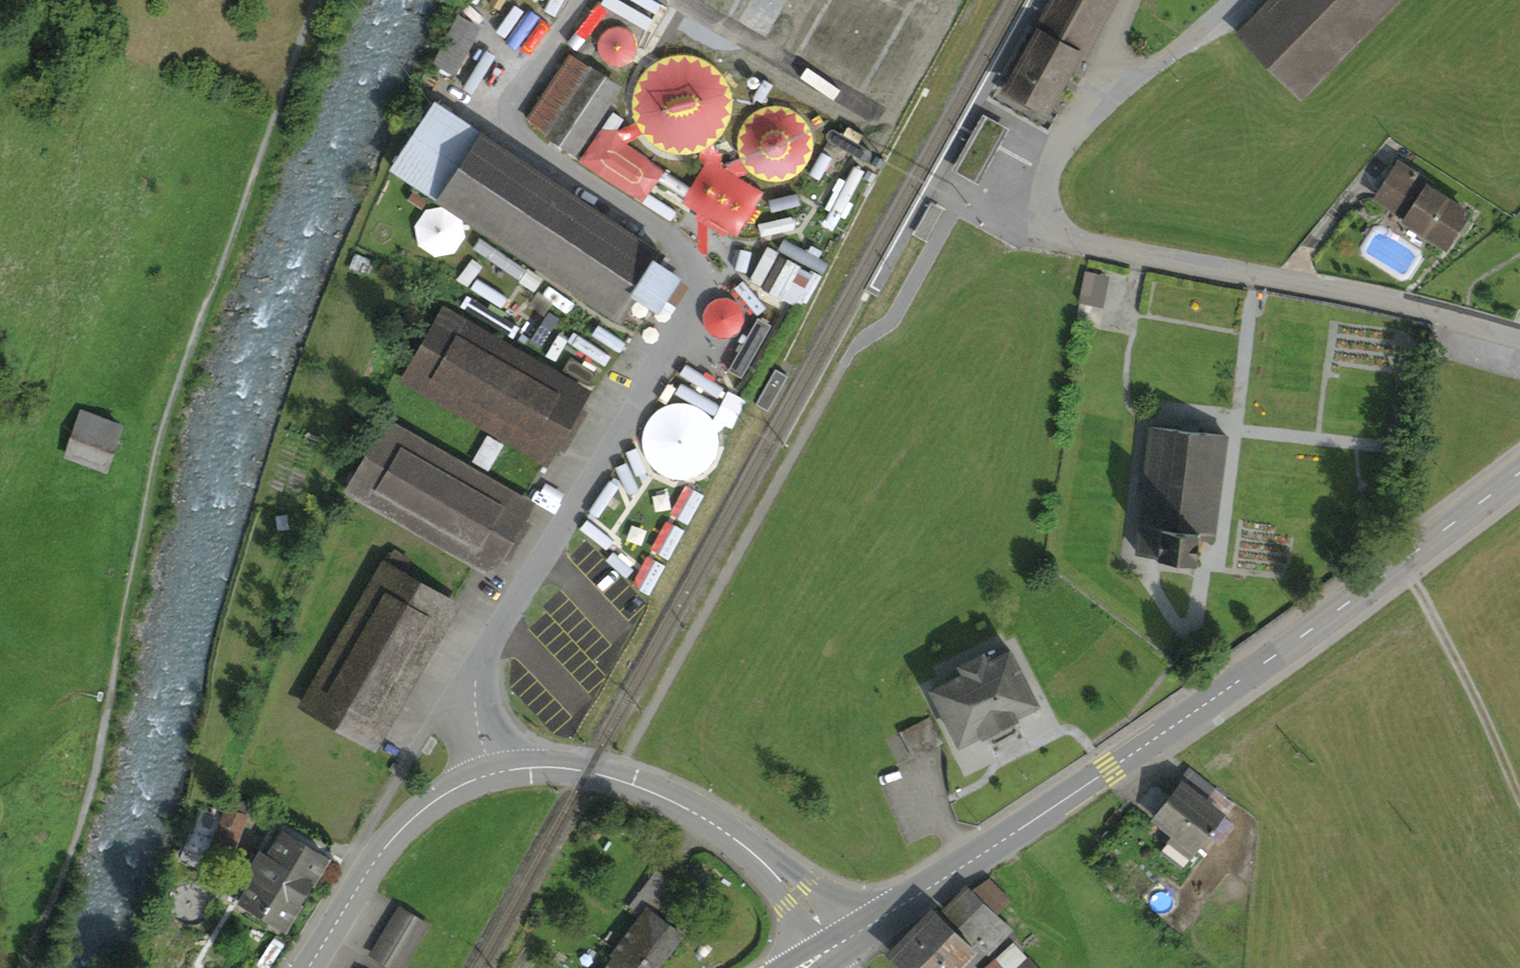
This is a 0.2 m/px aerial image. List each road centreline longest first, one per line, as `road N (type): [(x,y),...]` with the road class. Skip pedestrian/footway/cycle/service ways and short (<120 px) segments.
road 1 (unclassified): [(578,0),(517,91),(513,122),(519,136),(683,245),(692,288),(663,365),(485,649),(472,691),(488,772)]
road 2 (primary): [(1519,470),(1114,765),(838,943)]
road 3 (residential): [(1519,339),(1409,306),(1096,249),(1052,224),(1043,194),(1052,156),(1238,0)]
road 4 (tertiary): [(488,772),(564,767),(661,796),(753,853),(838,943)]
road 5 (tertiary): [(301,967),(389,836),(424,804),(488,772)]

